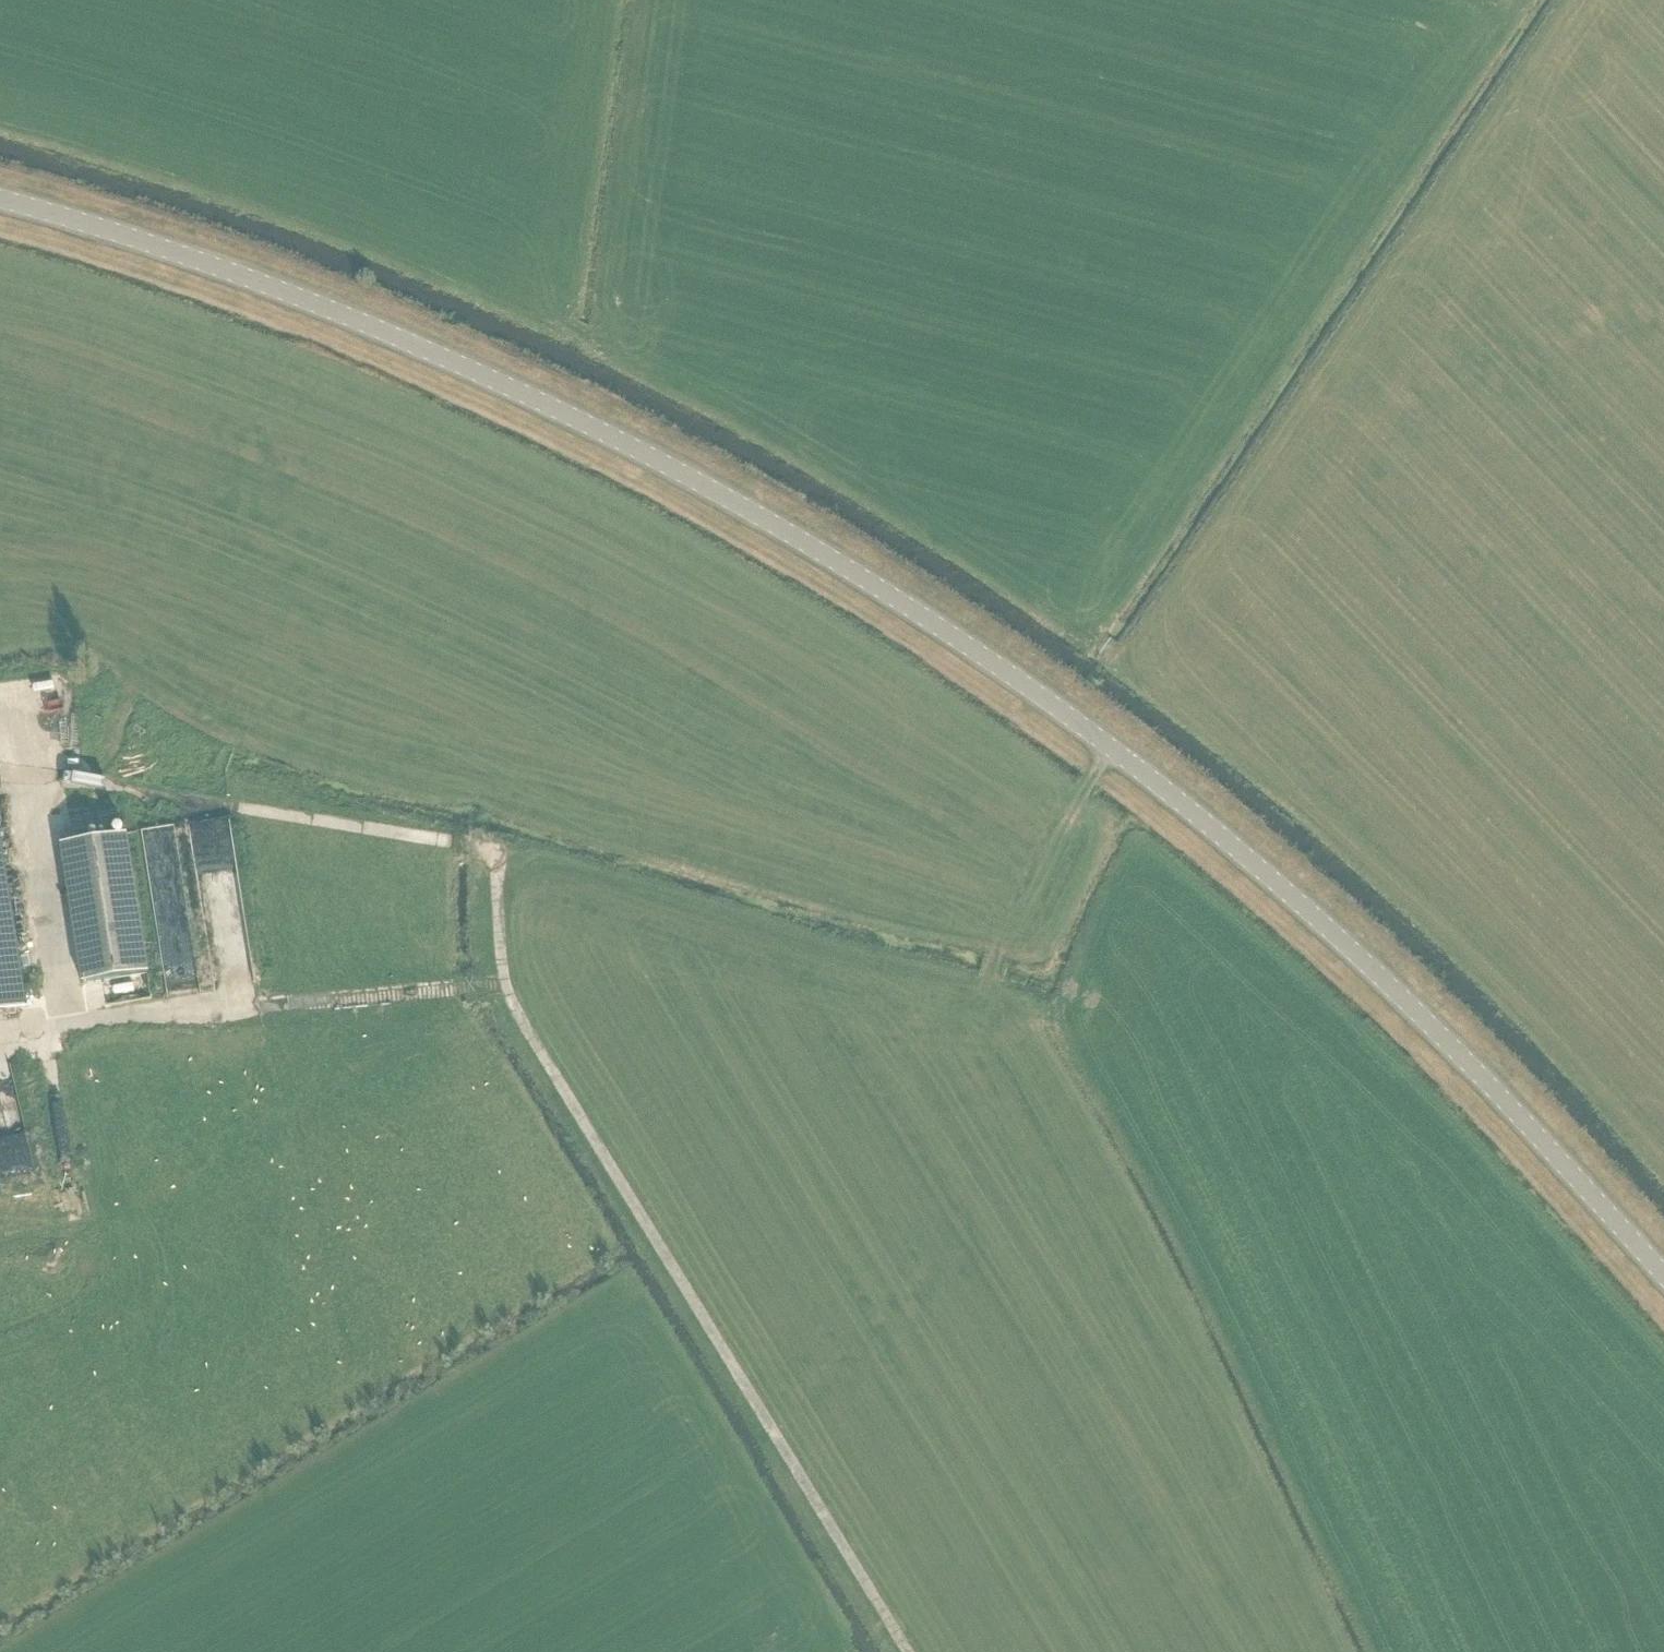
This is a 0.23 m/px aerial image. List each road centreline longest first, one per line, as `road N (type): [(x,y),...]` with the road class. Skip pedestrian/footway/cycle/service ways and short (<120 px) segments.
road 1 (tertiary): [(1663,1277),(1434,1028),(1236,848),(1082,726),(872,586),(729,500),(464,367),(288,293),(0,199)]
road 2 (track): [(24,772),(501,854),(506,988),(903,1651)]
road 3 (track): [(1106,745),(985,984)]

